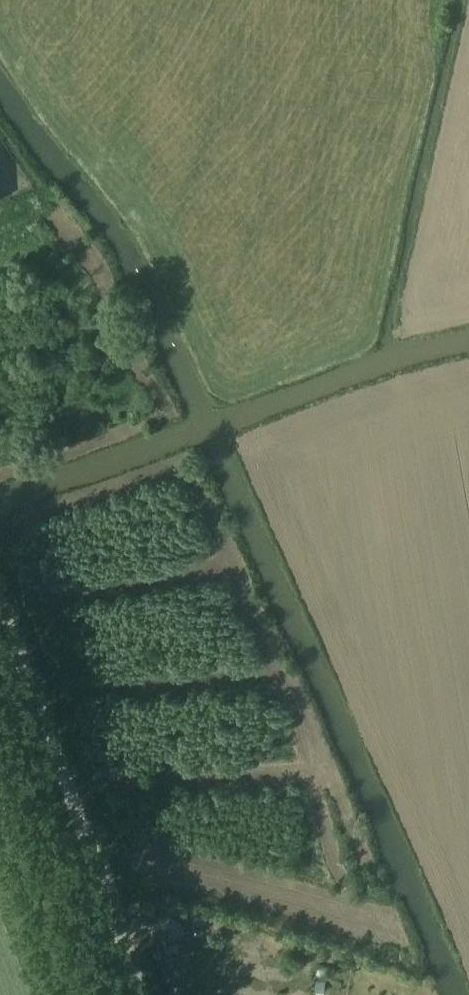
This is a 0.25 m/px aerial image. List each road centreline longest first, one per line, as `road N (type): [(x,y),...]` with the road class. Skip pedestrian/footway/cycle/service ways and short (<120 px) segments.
road 1 (unclassified): [(140,994),(0,608)]

